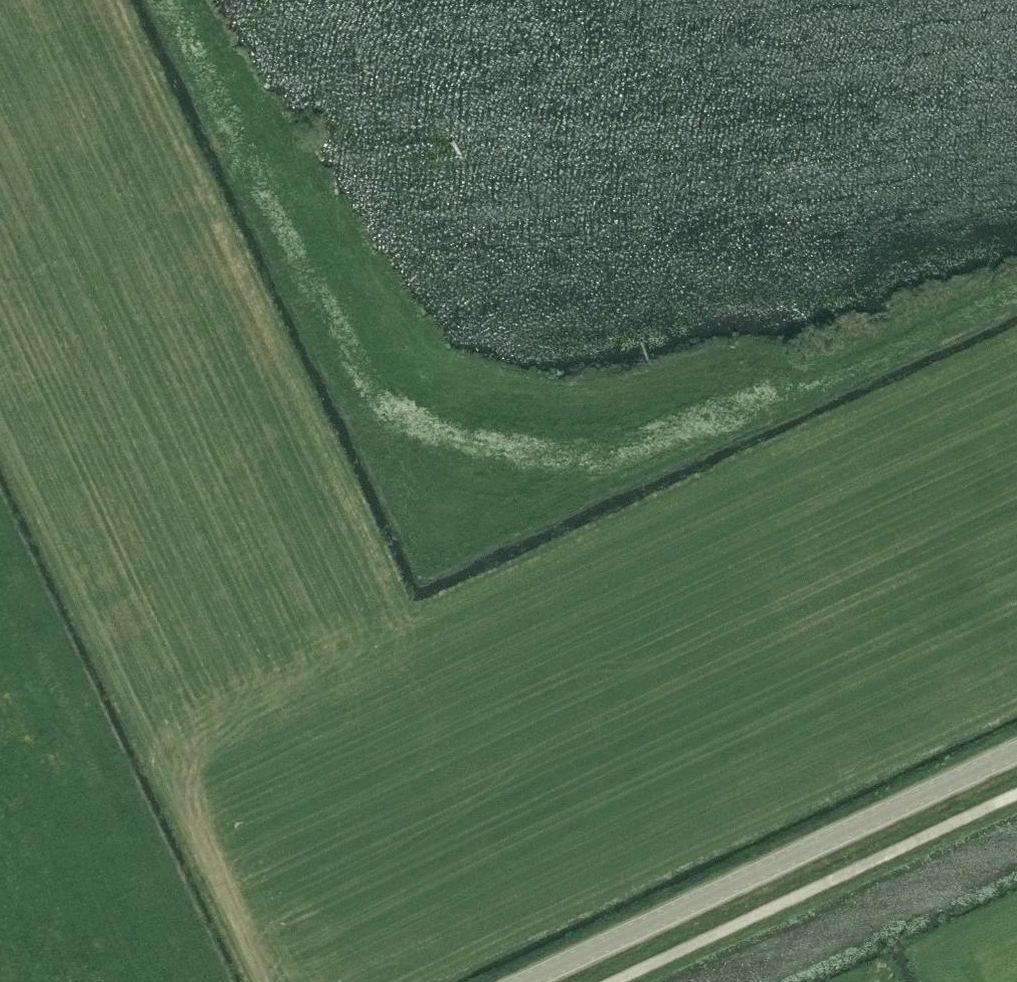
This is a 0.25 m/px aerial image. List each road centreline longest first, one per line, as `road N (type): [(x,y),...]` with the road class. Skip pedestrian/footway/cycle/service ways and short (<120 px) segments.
road 1 (tertiary): [(526,981),(1016,751)]

